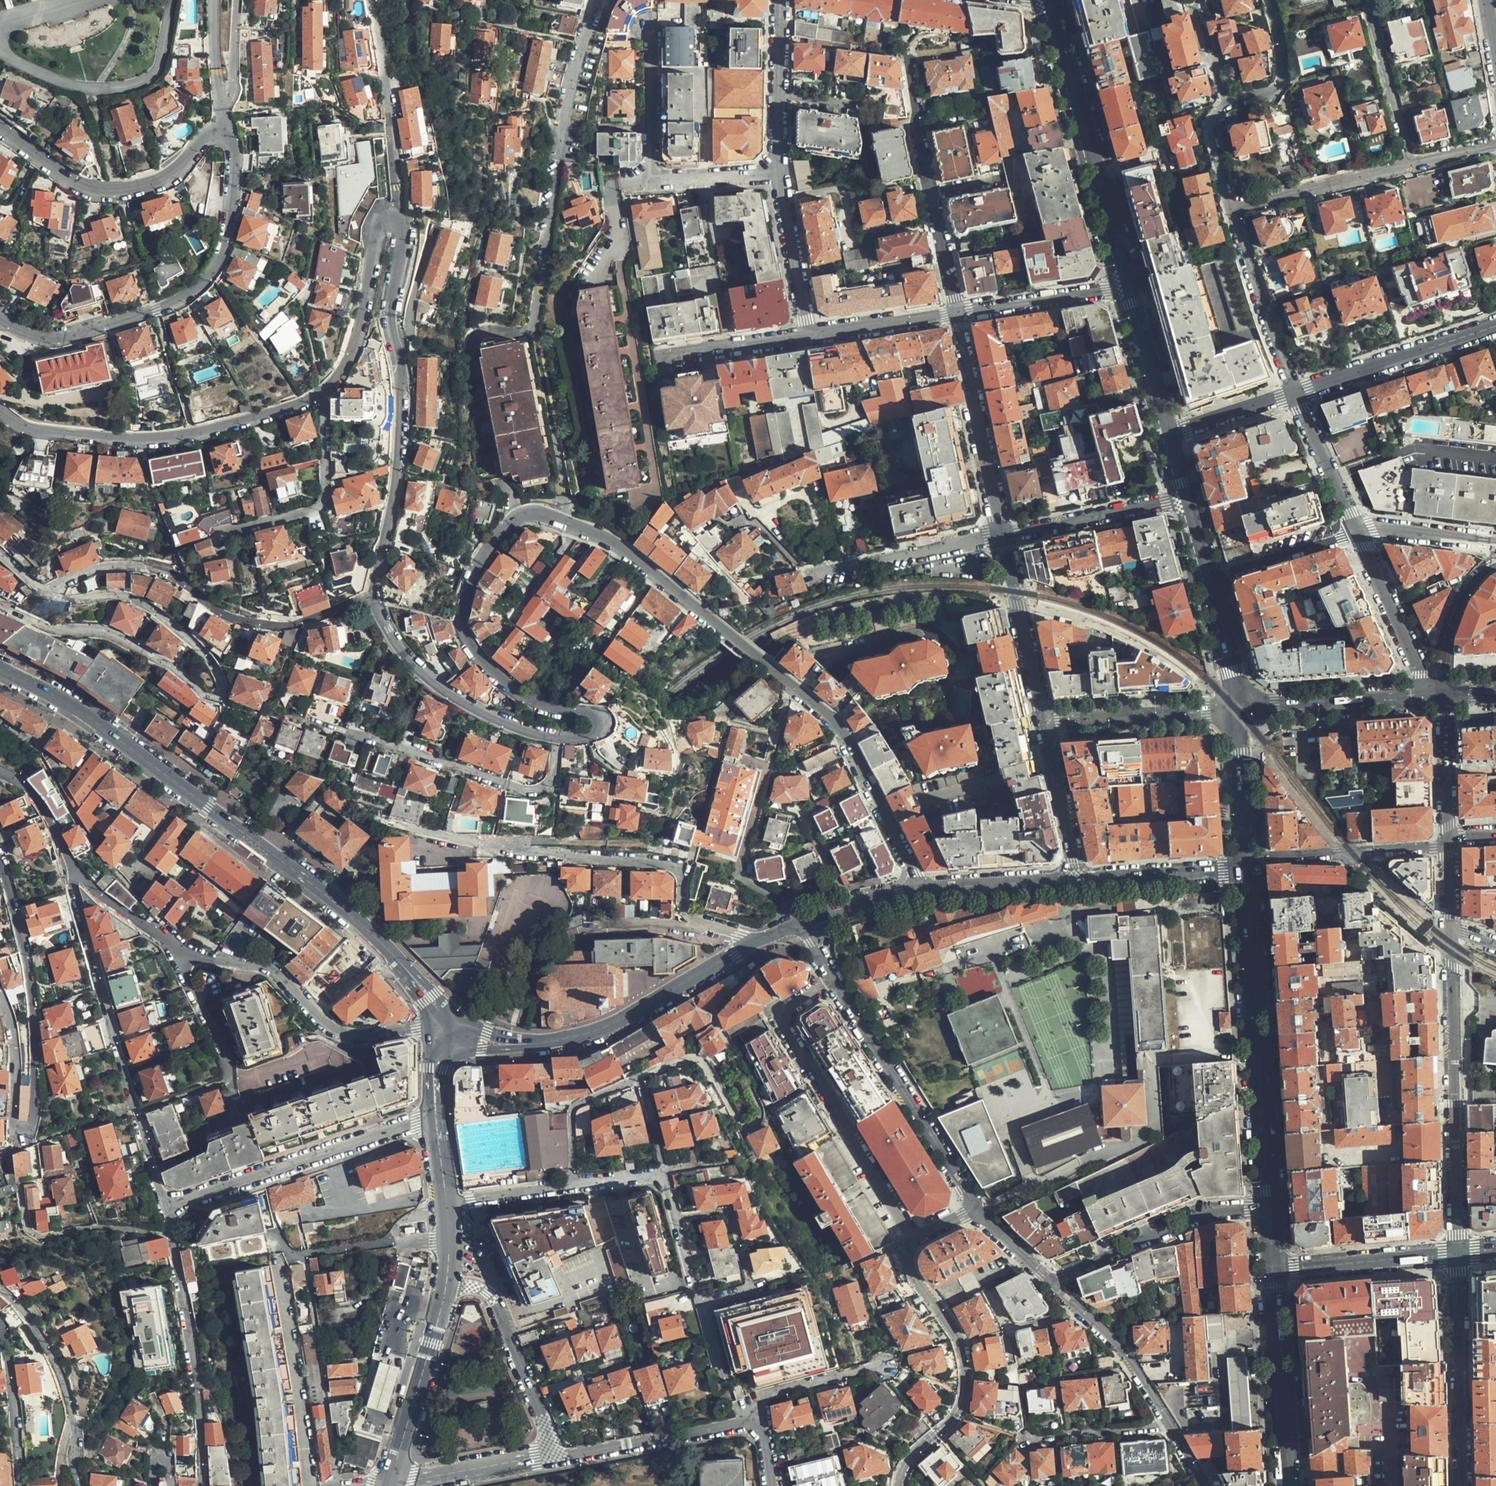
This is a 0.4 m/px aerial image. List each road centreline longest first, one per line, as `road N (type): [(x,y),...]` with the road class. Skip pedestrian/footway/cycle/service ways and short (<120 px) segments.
road 1 (residential): [(374,595),(402,651),(444,690),(523,730),(582,738),(597,729),(596,715),(540,703),(509,685),(471,645),(459,609),(493,541),(522,513),(606,539),(837,725),(917,888)]
road 2 (residential): [(0,606),(62,631),(103,633),(216,699),(222,688),(207,652),(142,606),(124,596),(63,598),(51,590),(105,566),(140,564),(174,574),(225,616),(285,626),(374,595)]
road 3 (residential): [(0,127),(67,179),(98,189),(163,180),(215,133),(231,139),(235,158),(225,239),(195,289),(155,310),(64,336),(30,334),(0,317)]
road 4 (tertiary): [(0,669),(86,715),(330,898),(454,1026)]
road 5 (residential): [(0,858),(28,969),(37,1047),(35,1122),(26,1148),(15,1138),(17,1049),(0,990)]
road 6 (residential): [(454,1026),(372,1035),(336,1029),(270,969),(189,956),(103,899),(69,864)]
road 7 (residential): [(395,823),(477,843),(669,866),(682,874),(691,920),(755,941)]
road 8 (residential): [(397,223),(404,235),(390,311),(402,429),(374,595)]
road 9 (residential): [(166,1205),(69,864)]
road 10 (residential): [(898,1485),(903,1466),(957,1416),(967,1383),(956,1334),(909,1256),(914,1240),(975,1209)]
road 11 (residential): [(603,0),(580,46),(532,331)]
road 12 (primary): [(1247,871),(1268,1209)]
road 13 (residential): [(798,921),(975,1209)]
road 14 (residential): [(0,410),(38,429),(133,439),(216,427),(322,392)]
road 15 (tertiary): [(454,1026),(496,1044),(582,1034),(755,941)]
road 16 (residential): [(1459,1253),(1452,931)]
road 17 (primary): [(1050,0),(1127,289)]
road 18 (residential): [(436,1115),(166,1205)]
road 19 (residential): [(166,1205),(198,1378),(202,1485)]
road 20 (residential): [(652,30),(650,183),(777,175)]
road 21 (residential): [(558,1456),(758,1419),(770,1485)]
road 22 (residential): [(1463,1485),(1459,1253)]
road 23 (residential): [(1051,1281),(1197,1215),(1268,1209)]
road 24 (residential): [(955,313),(1002,536)]
road 25 (residential): [(397,223),(370,0)]
road 26 (residential): [(558,1456),(493,1300),(478,1288),(446,1284)]
road 27 (residential): [(448,1203),(664,1172)]
road 28 (residential): [(79,1485),(66,1390),(34,1328),(0,1288)]
road 29 (primary): [(1273,1270),(1288,1485)]
road 30 (residential): [(322,392),(323,506),(225,532)]
road 31 (residential): [(1297,393),(1495,327)]
road 32 (residential): [(392,1482),(446,1284)]
road 33 (residential): [(1246,858),(1450,841)]
road 34 (residential): [(1002,536),(807,578)]
road 35 (residential): [(1297,393),(1230,209)]
road 36 (residential): [(322,392),(354,339),(375,232),(397,223)]
road 37 (residential): [(1002,536),(1046,725)]
road 38 (primary): [(1237,709),(1429,696)]
road 39 (residential): [(1237,709),(1046,725)]
road 40 (residential): [(1187,497),(1002,536)]
road 41 (residential): [(1051,1281),(1128,1362),(1168,1427)]
road 42 (residential): [(1230,209),(1412,163)]
road 43 (residential): [(1273,1270),(1459,1253)]
road 44 (residential): [(1429,696),(1358,532)]
road 45 (residential): [(702,1305),(741,1294),(749,1279),(726,1213),(676,1217)]
road 46 (residential): [(779,0),(777,175)]
road 47 (residential): [(955,313),(1127,289)]
road 48 (tertiary): [(1076,880),(1247,871)]
road 49 (residential): [(1369,0),(1412,163)]
road 50 (residential): [(392,1482),(558,1456)]
road 51 (residential): [(777,175),(806,334)]
road 52 (residential): [(0,1325),(21,1485)]
road 53 (tertiary): [(917,888),(1076,880)]
road 54 (residential): [(1046,725),(1076,880)]
road 55 (residential): [(1211,580),(1358,532)]
road 56 (residential): [(1358,532),(1297,393)]
road 57 (primary): [(1127,289),(1170,434)]
road 58 (residential): [(806,334),(955,313)]
road 59 (residential): [(658,355),(806,334)]
road 60 (primary): [(1237,709),(1246,858)]
road 61 (residential): [(1269,0),(1285,78),(1274,90),(1224,103)]
road 62 (residential): [(1450,841),(1448,695)]
road 63 (residential): [(1448,695),(1455,620),(1470,589),(1495,566)]
road 64 (residential): [(1168,1427),(1025,1440)]
road 65 (residential): [(907,58),(932,194)]
road 66 (residential): [(1358,532),(1495,541)]
road 67 (residential): [(1170,434),(1297,393)]
road 68 (primary): [(1211,580),(1237,709)]
road 69 (tertiary): [(798,921),(917,888)]
road 70 (residential): [(932,194),(955,313)]
road 71 (residential): [(69,864),(42,800),(0,770)]

